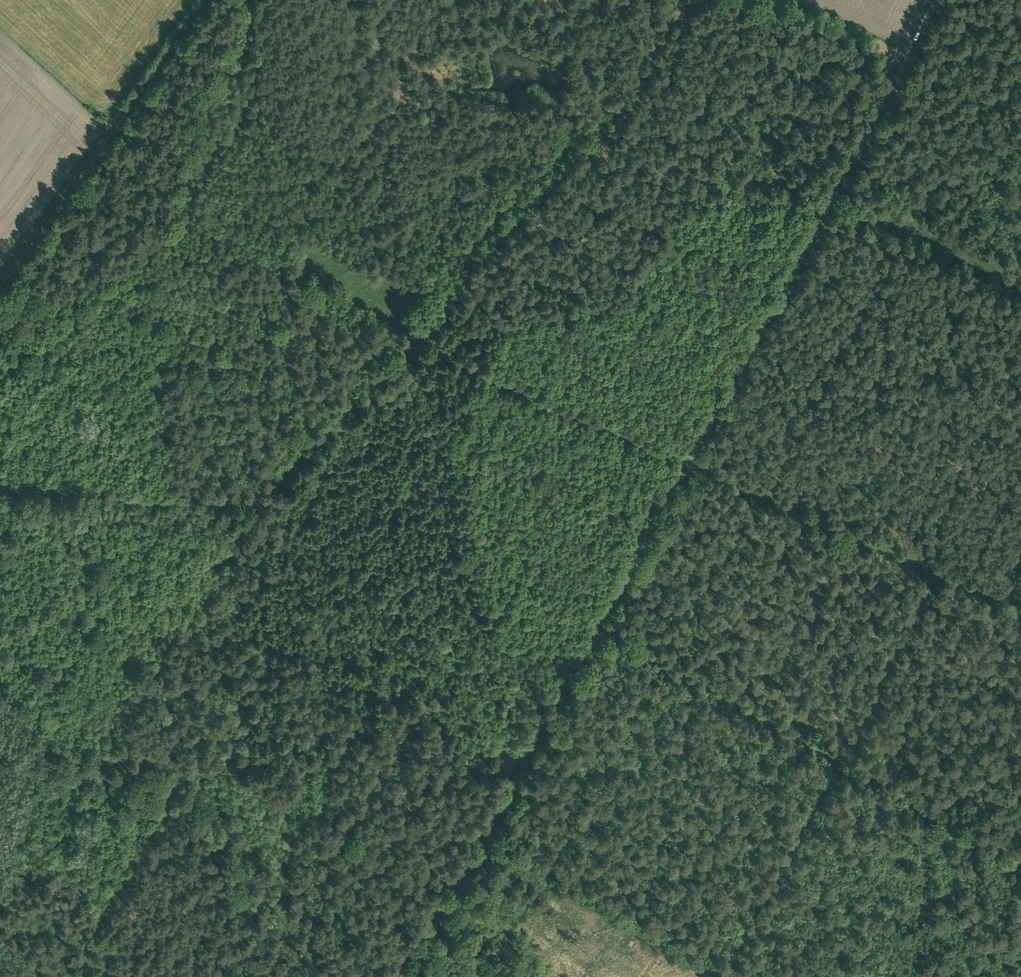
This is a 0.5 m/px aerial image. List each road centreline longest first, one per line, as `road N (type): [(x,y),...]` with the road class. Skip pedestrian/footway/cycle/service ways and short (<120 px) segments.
road 1 (track): [(934,0),(402,976)]
road 2 (track): [(0,288),(204,0)]

